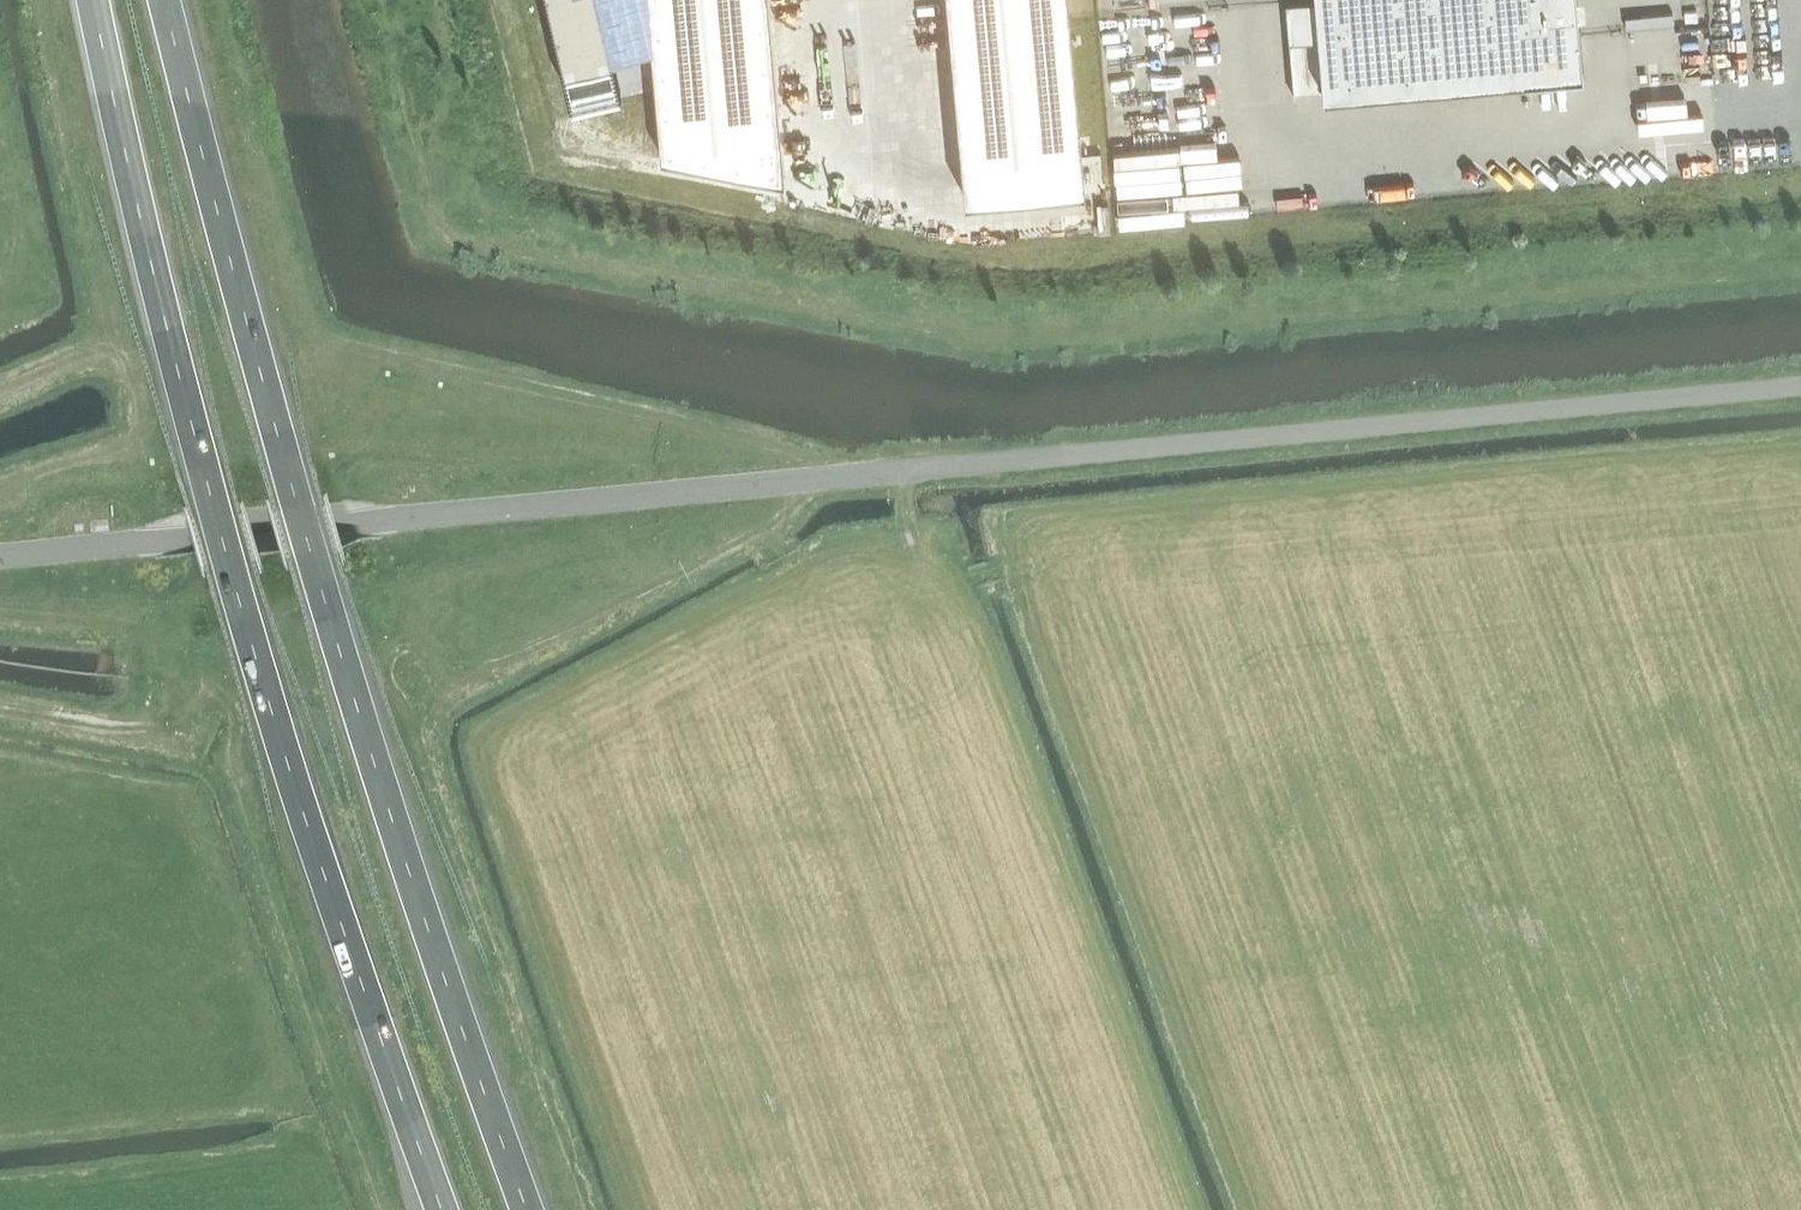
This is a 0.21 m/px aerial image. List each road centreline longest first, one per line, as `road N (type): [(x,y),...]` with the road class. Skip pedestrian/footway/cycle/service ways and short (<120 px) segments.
road 1 (trunk): [(529,1209),(324,597),(163,0)]
road 2 (trunk): [(95,0),(113,101),(247,621),(443,1209)]
road 3 (unclassified): [(1157,446),(195,535)]
road 4 (unclassified): [(1157,446),(1800,385)]
road 5 (unclassified): [(0,553),(195,535)]

